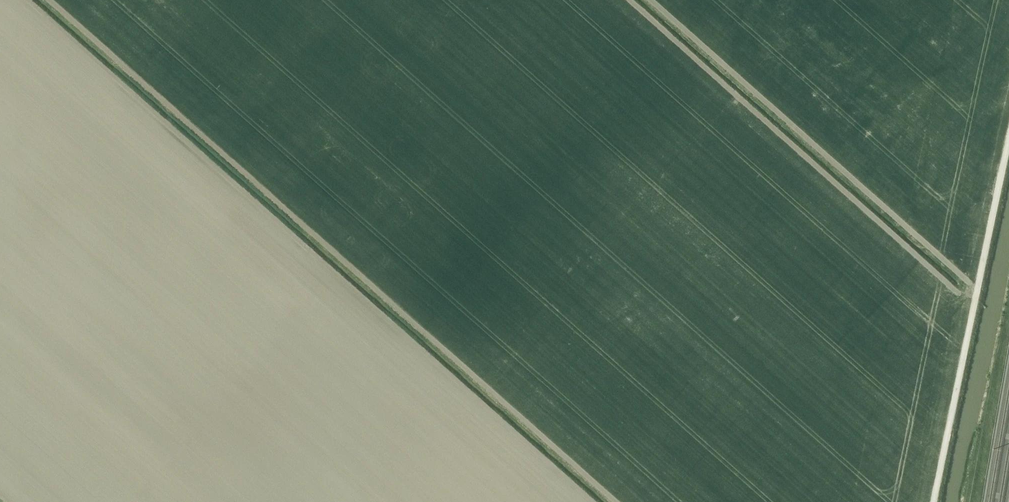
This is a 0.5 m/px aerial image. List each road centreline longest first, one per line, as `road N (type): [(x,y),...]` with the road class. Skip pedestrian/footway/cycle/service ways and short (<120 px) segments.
road 1 (track): [(934,501),(1008,141)]

